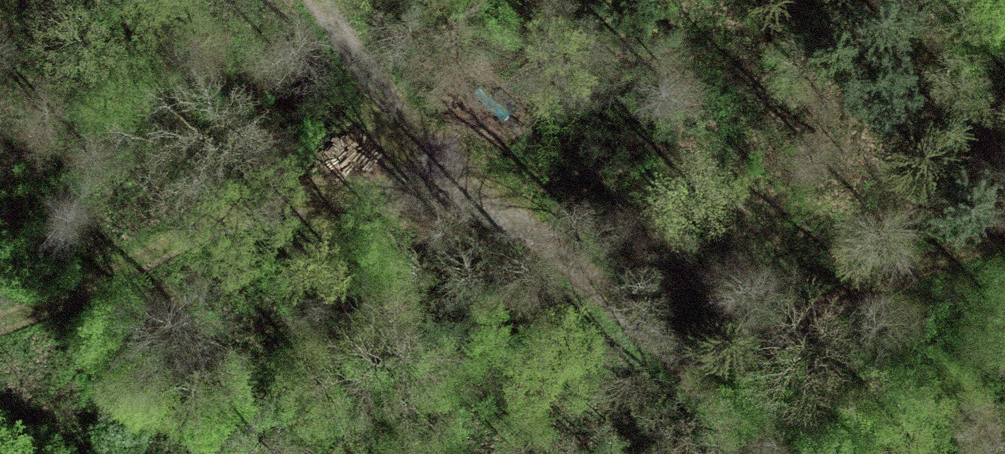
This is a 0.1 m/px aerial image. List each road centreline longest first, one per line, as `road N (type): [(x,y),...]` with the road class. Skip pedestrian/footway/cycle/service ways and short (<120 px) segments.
road 1 (track): [(324,0),(410,161),(547,234),(788,453)]
road 2 (track): [(410,161),(101,249),(0,294)]
road 3 (track): [(1004,236),(720,392)]

